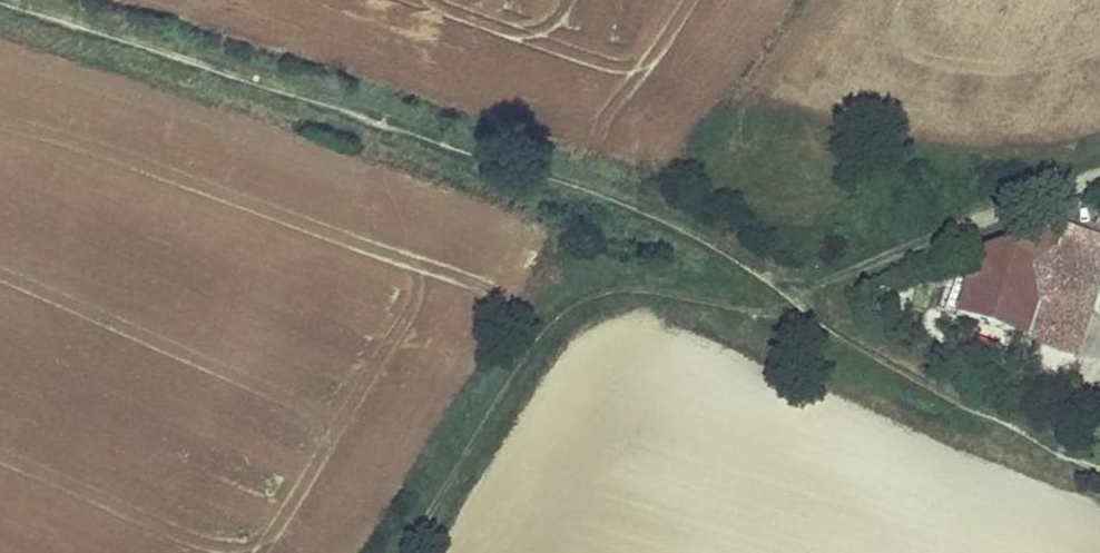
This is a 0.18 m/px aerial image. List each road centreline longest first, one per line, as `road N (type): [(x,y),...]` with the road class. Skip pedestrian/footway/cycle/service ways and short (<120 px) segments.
road 1 (track): [(798,299),(696,236),(596,195),(0,8)]
road 2 (track): [(798,299),(766,311),(637,291),(587,297),(558,318),(401,552)]
road 3 (track): [(1099,469),(850,348),(798,299)]
road 4 (track): [(1099,184),(798,299)]

